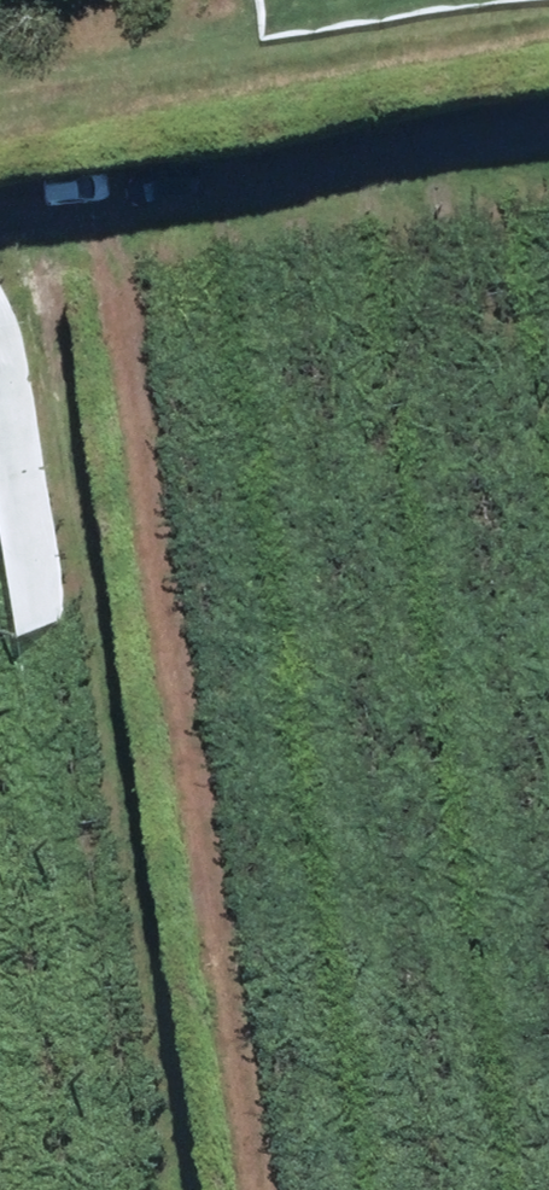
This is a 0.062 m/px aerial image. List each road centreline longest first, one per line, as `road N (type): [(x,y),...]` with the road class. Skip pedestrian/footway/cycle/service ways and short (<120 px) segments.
road 1 (track): [(293,1189),(158,317)]
road 2 (track): [(71,338),(192,1189)]
road 3 (track): [(0,350),(548,255)]

